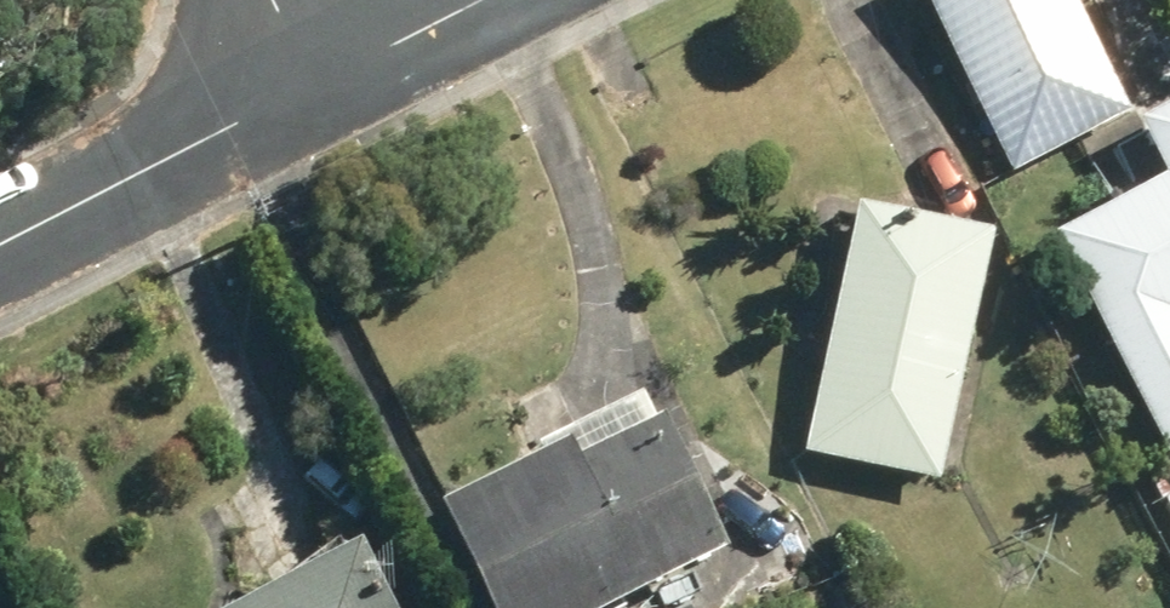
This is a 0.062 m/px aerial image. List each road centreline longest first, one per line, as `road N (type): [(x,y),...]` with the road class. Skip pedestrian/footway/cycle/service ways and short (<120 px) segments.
road 1 (residential): [(312,72),(0,234)]
road 2 (residential): [(453,0),(312,72)]

